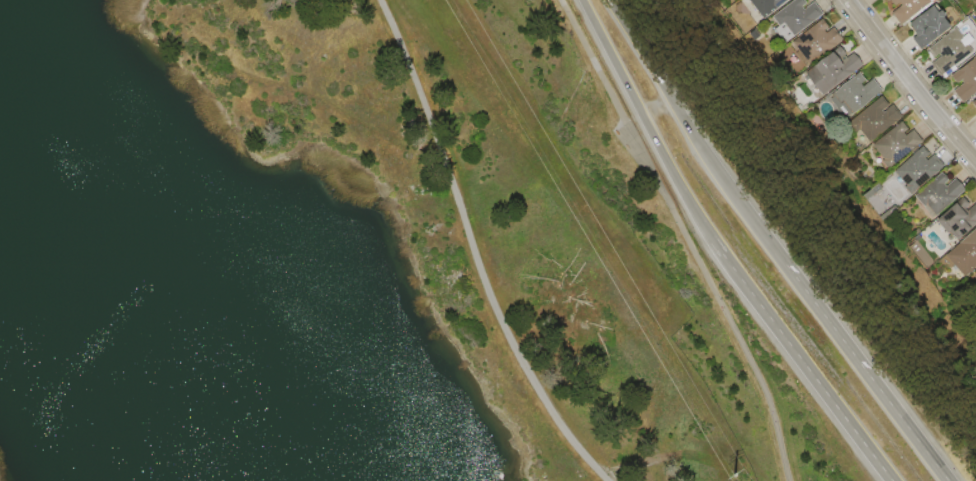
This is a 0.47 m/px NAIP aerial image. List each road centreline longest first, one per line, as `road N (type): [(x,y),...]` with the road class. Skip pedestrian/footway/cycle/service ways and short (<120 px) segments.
road 1 (motorway): [(786,266),(607,0)]
road 2 (motorway): [(712,240),(891,480)]
road 3 (motorway): [(581,0),(712,240)]
road 4 (motorway): [(945,478),(786,266)]
road 5 (tertiary): [(848,0),(975,159)]

